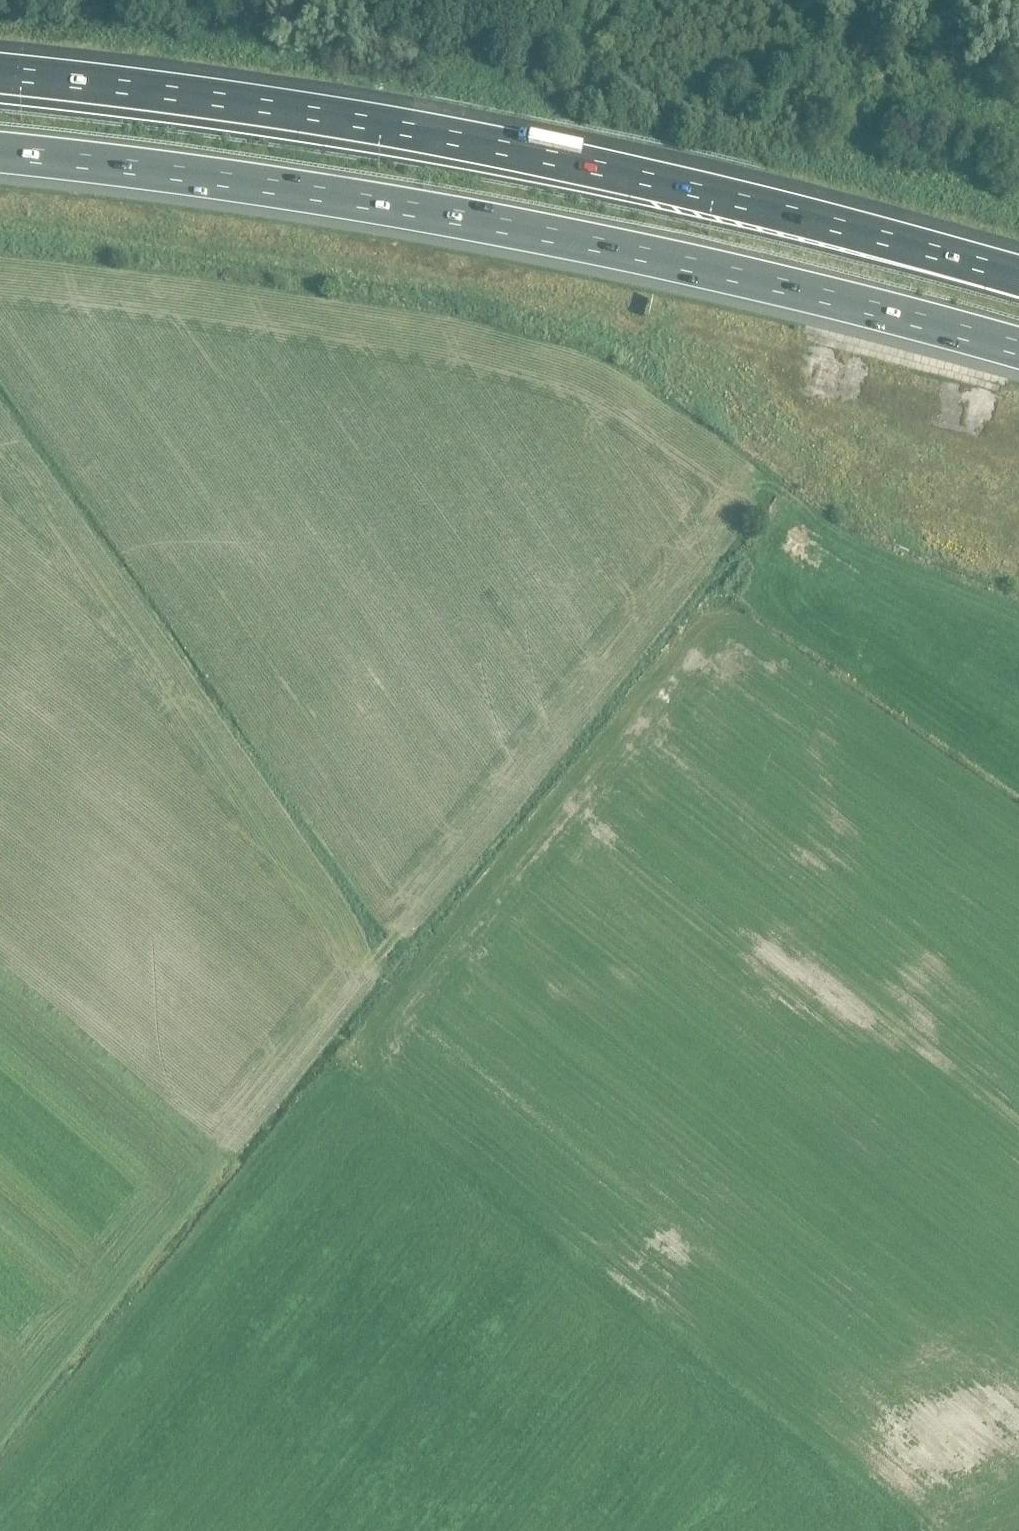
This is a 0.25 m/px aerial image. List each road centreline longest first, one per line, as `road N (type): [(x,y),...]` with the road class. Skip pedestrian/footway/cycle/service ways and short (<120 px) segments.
road 1 (motorway): [(1018,274),(405,127),(0,73)]
road 2 (motorway): [(0,152),(401,202),(803,285),(1018,342)]
road 3 (track): [(0,1431),(410,927)]

